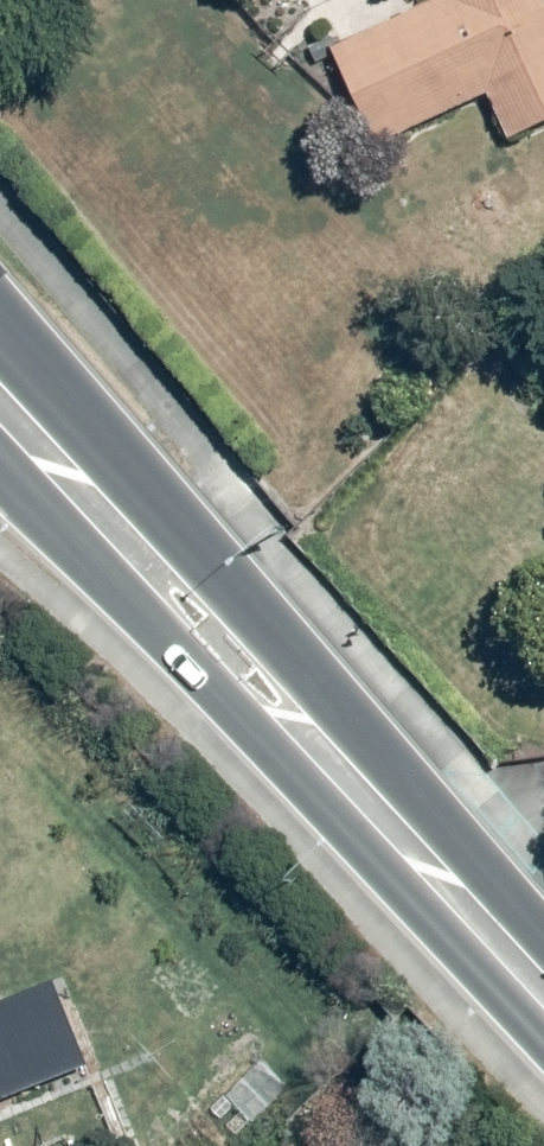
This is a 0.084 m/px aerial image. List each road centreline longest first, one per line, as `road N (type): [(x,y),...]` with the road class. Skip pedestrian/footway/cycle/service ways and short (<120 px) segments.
road 1 (secondary): [(0,357),(543,944)]
road 2 (secondary): [(543,1051),(0,476)]

